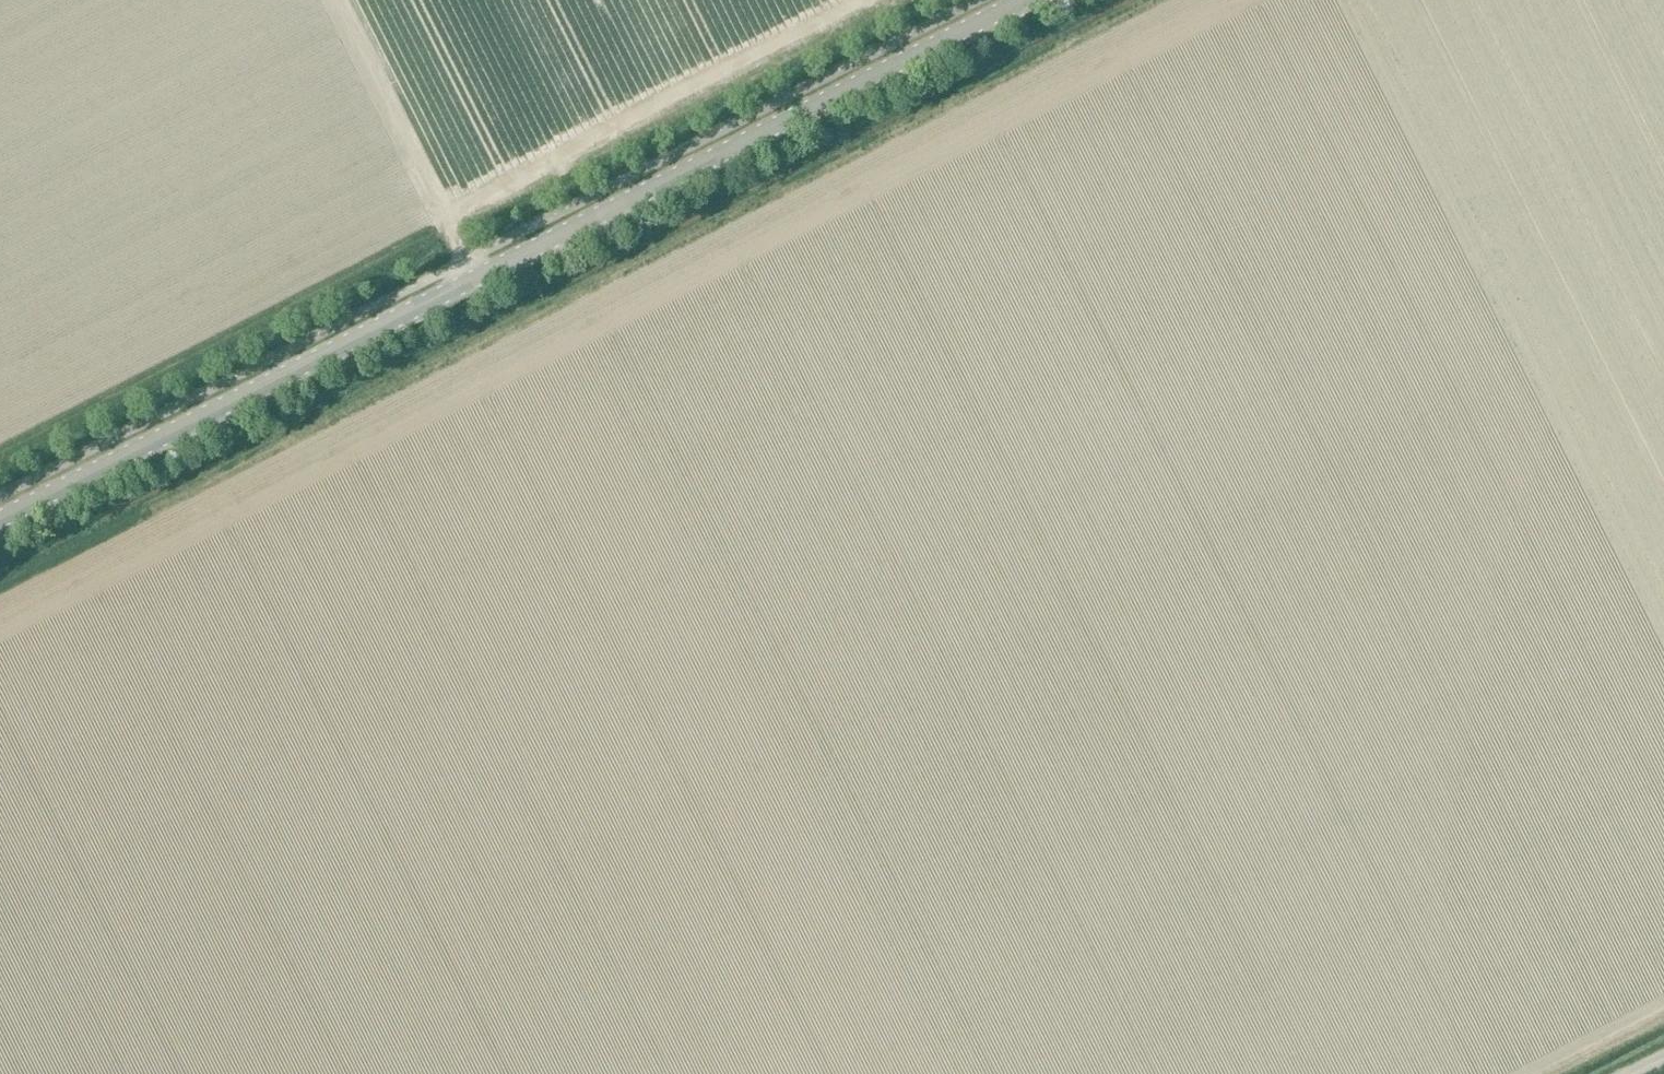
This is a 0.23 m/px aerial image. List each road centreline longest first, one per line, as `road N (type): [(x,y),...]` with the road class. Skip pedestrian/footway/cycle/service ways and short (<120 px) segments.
road 1 (unclassified): [(0,527),(463,297),(1024,0)]

